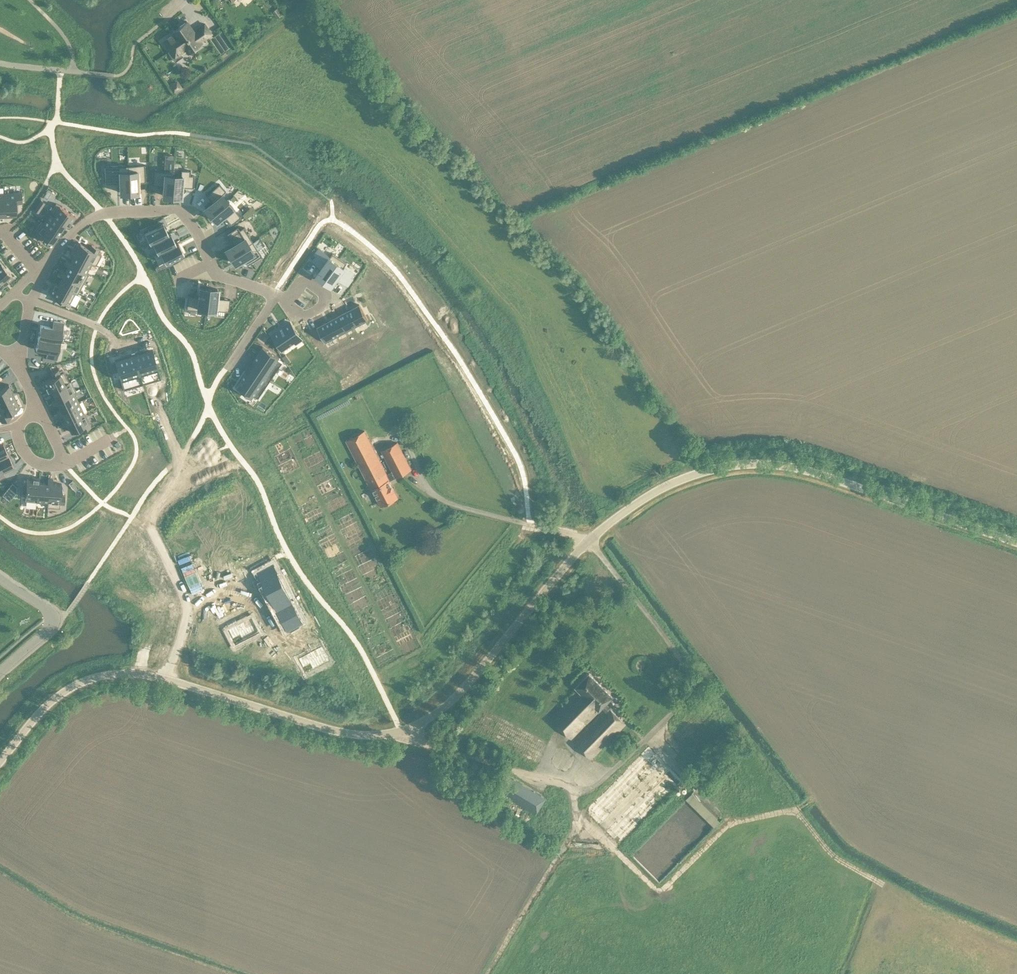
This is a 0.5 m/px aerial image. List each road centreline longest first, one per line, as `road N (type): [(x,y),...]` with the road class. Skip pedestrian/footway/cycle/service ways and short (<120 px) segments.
road 1 (unclassified): [(162,678),(346,734),(419,725),(455,697),(598,532),(670,485),(739,464),(816,473),(1016,543)]
road 2 (residential): [(39,269),(89,219),(120,211),(184,213),(213,261)]
road 3 (unclassified): [(0,764),(67,689),(102,675),(162,678)]
road 4 (residential): [(0,578),(54,619),(0,672)]
road 5 (residential): [(186,607),(237,585),(272,618),(284,645)]

